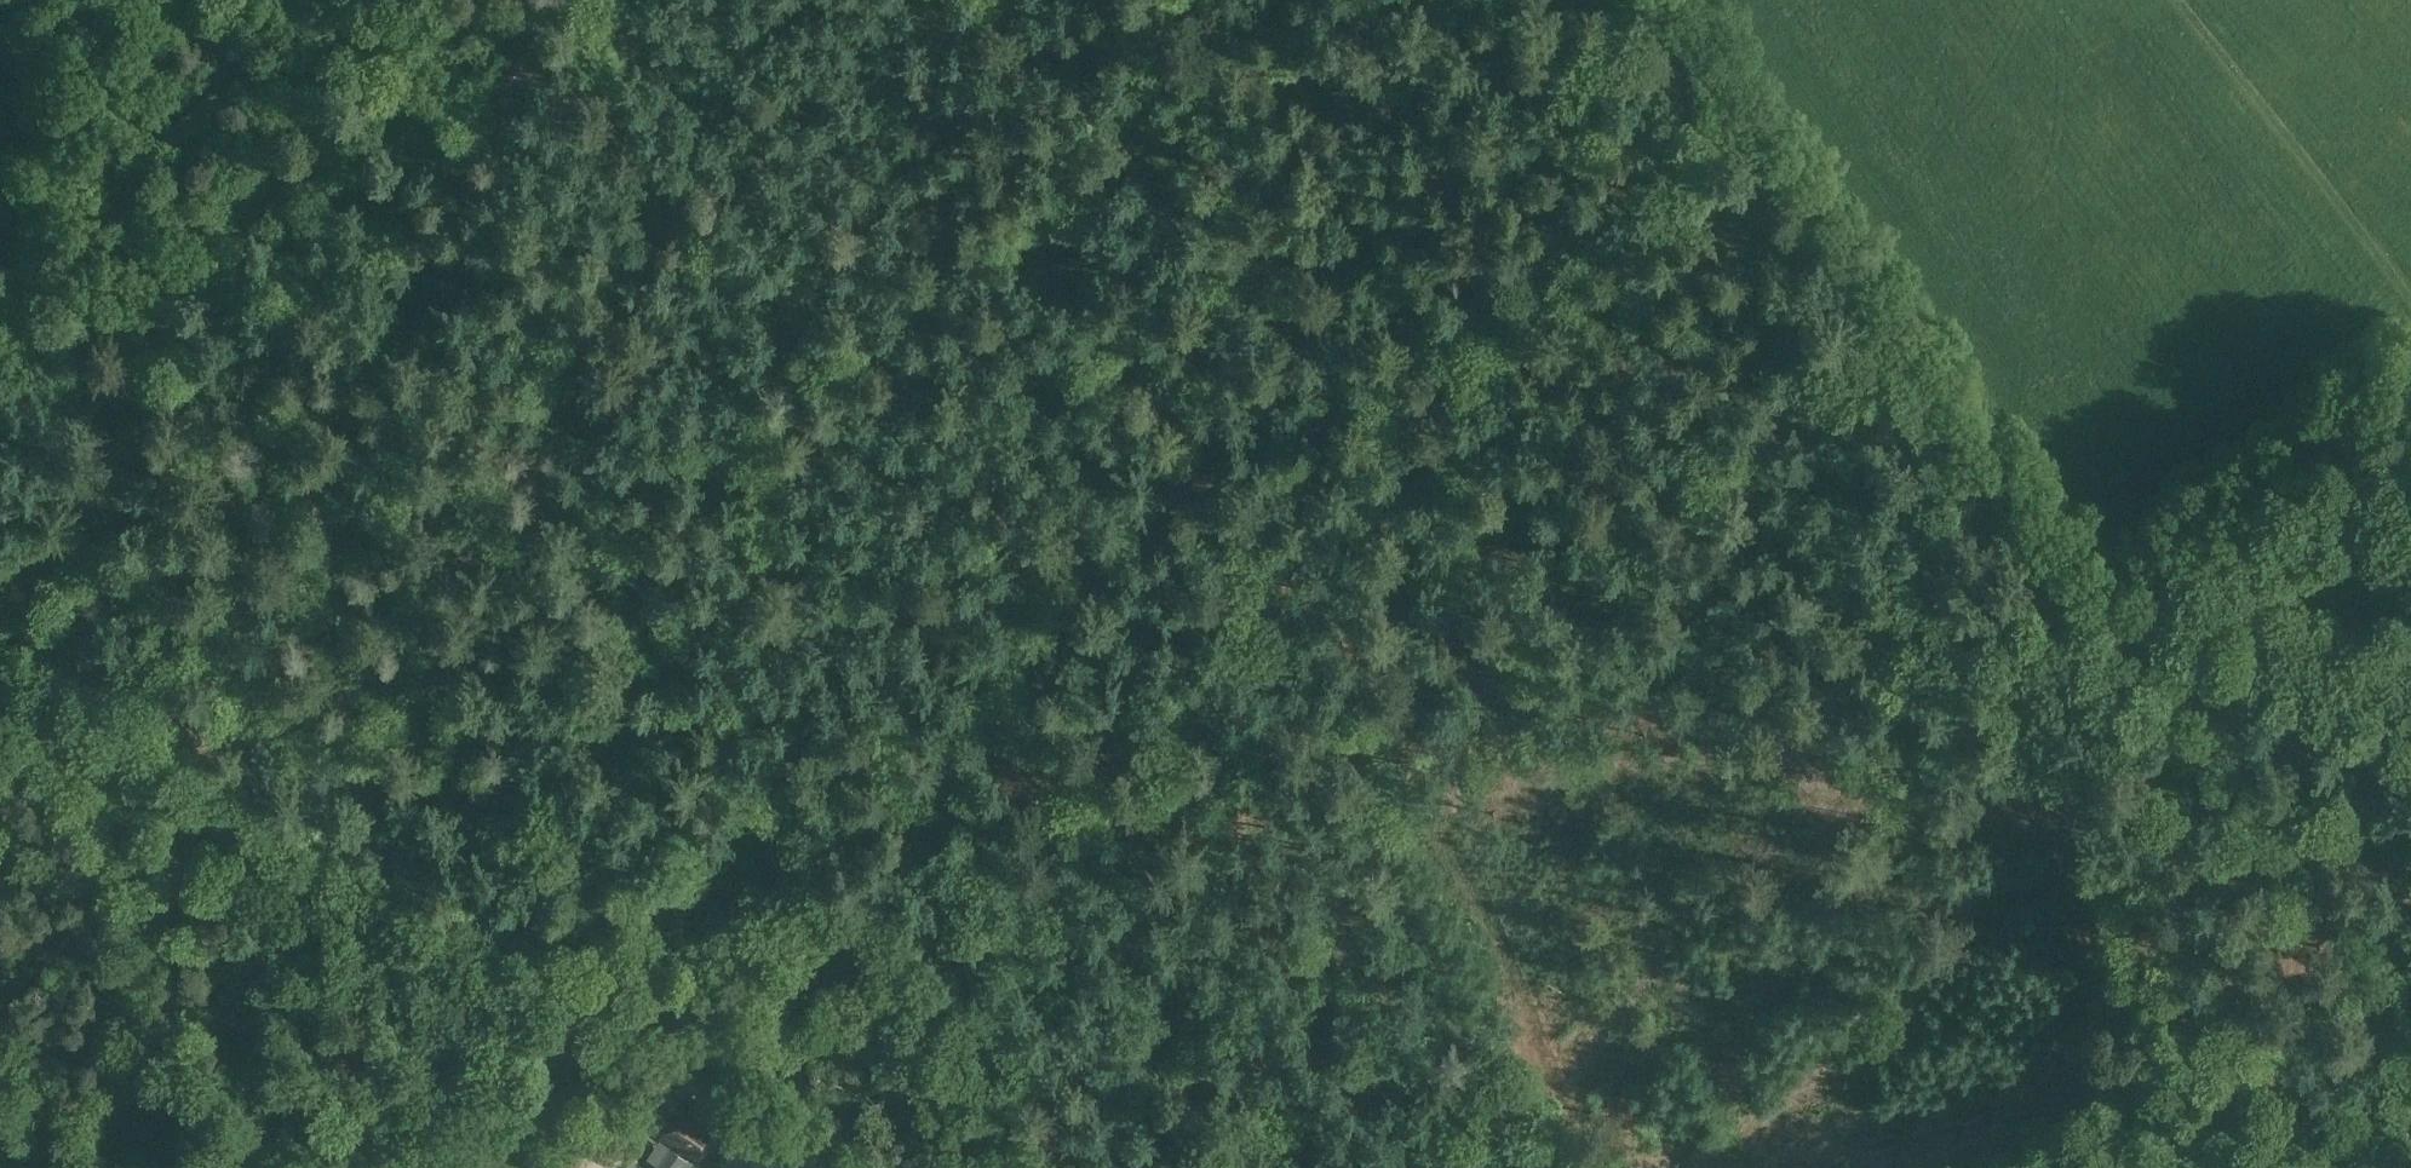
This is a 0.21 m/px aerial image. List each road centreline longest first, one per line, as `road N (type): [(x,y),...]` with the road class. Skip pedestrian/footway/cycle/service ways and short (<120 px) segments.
road 1 (track): [(0,682),(559,1025),(782,1127),(895,1167)]
road 2 (unclassified): [(0,346),(90,314),(530,0)]
road 3 (track): [(2181,0),(2410,296)]
road 4 (track): [(90,314),(107,155),(176,0)]

